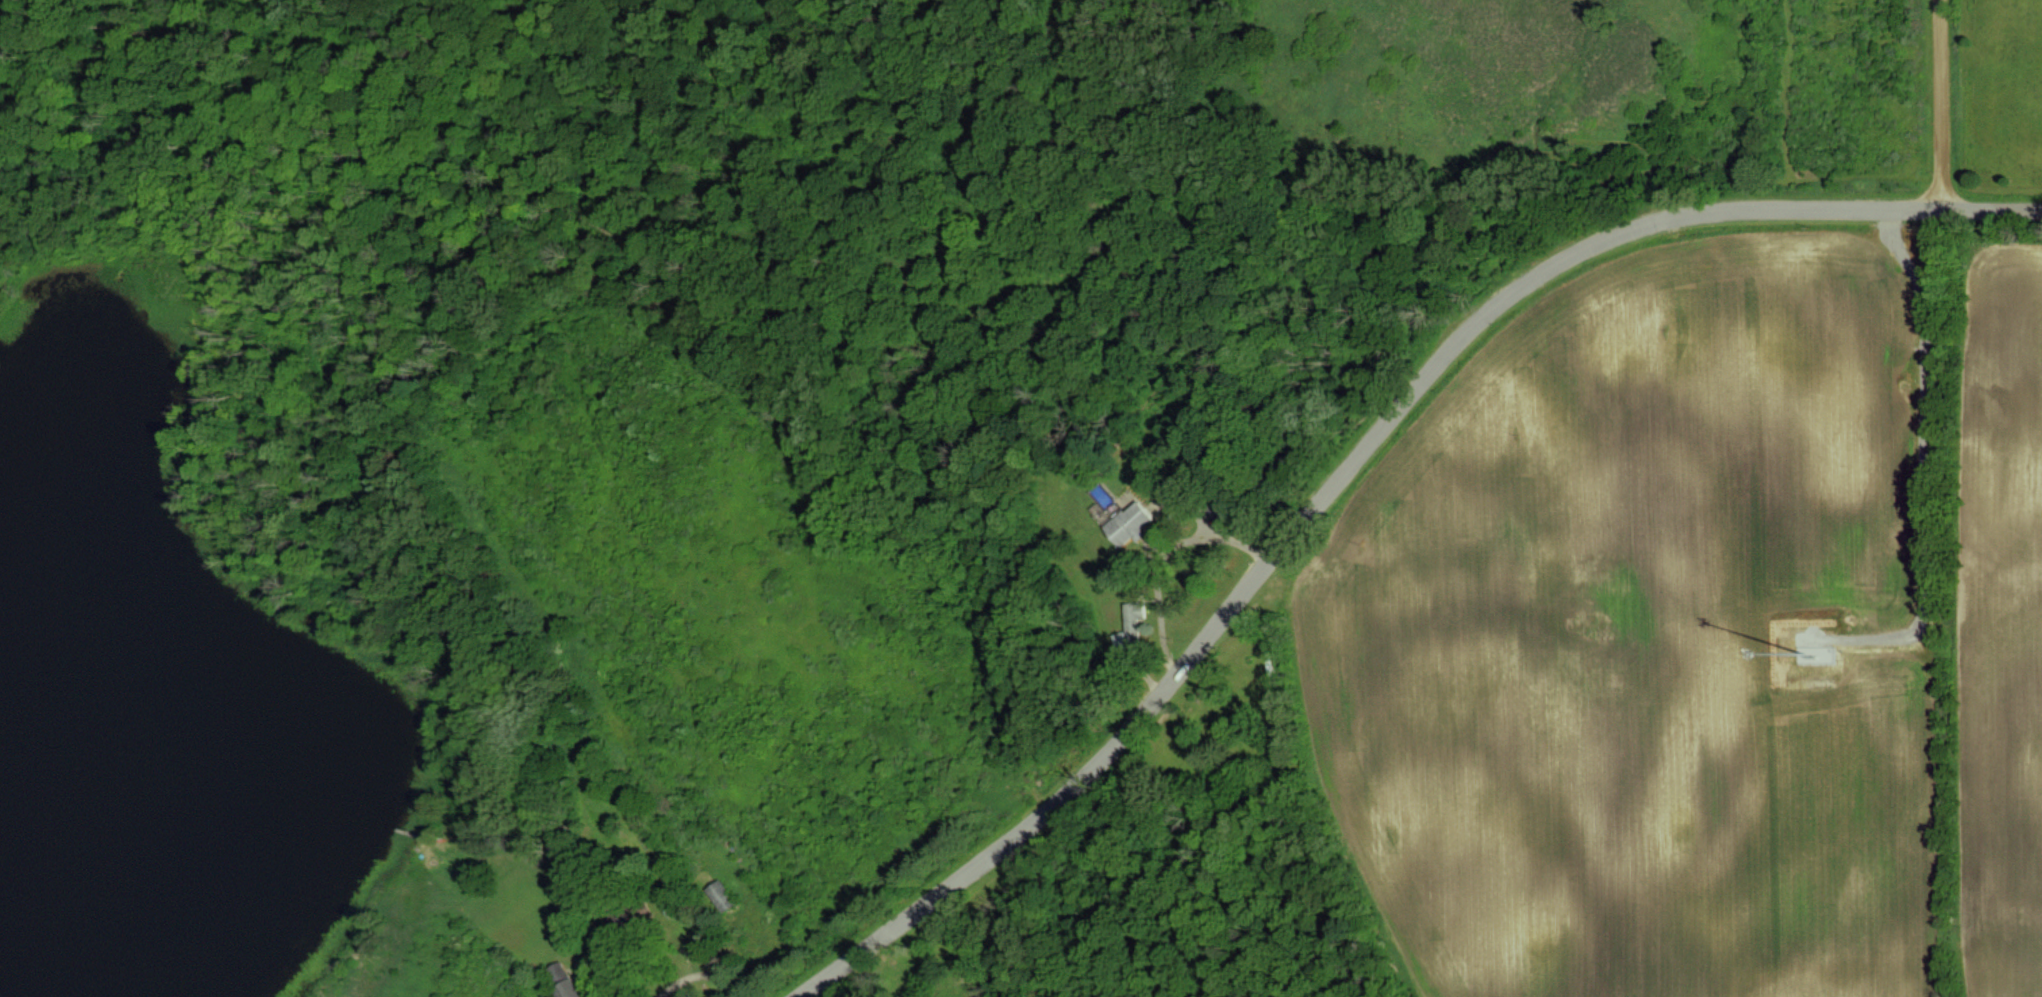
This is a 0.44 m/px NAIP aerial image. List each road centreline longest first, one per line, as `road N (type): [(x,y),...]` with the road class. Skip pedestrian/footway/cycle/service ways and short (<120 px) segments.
road 1 (residential): [(786,996),(1076,776),(1456,338),(1512,287),(1579,244),(1709,203),(2041,205)]
road 2 (residential): [(1940,204),(1940,0)]

